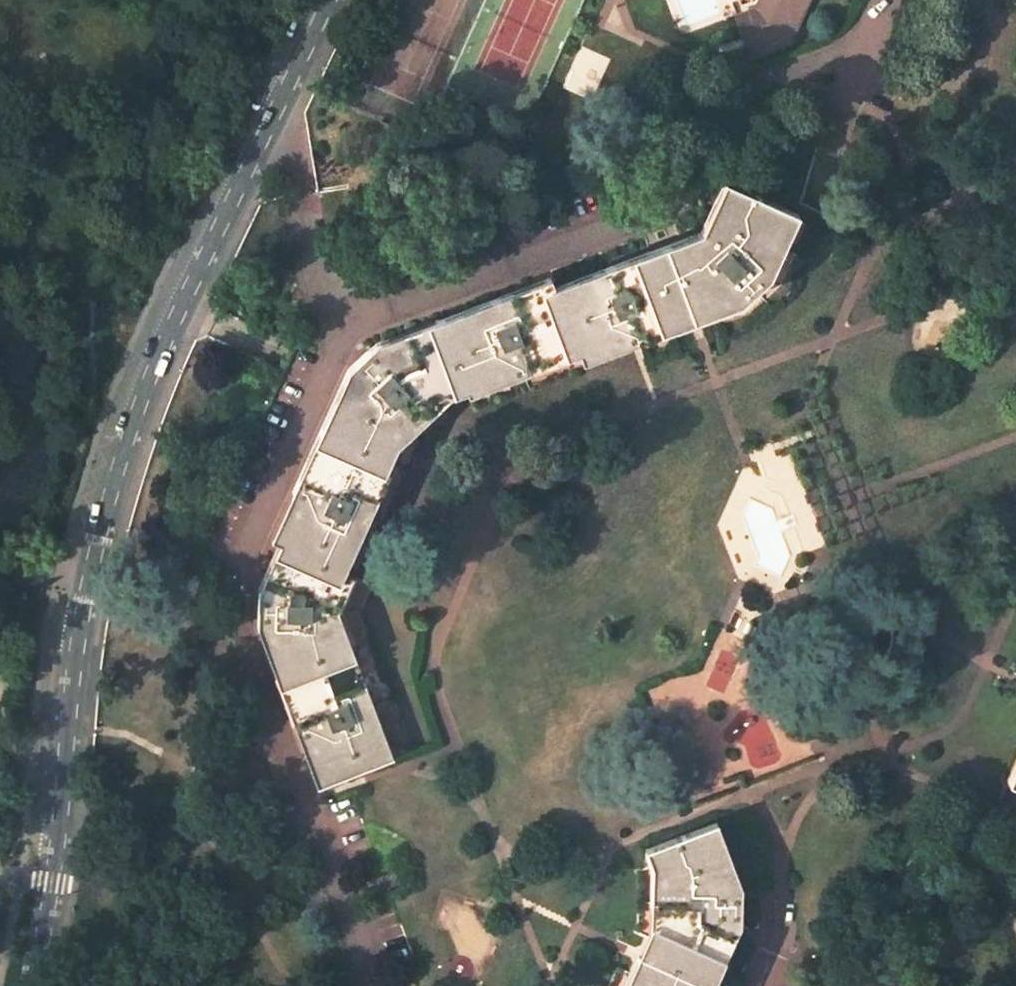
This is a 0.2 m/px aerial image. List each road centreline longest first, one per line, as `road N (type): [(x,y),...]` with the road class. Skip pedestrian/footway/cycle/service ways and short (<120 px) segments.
road 1 (secondary): [(328,0),(134,420),(97,551),(32,985)]

